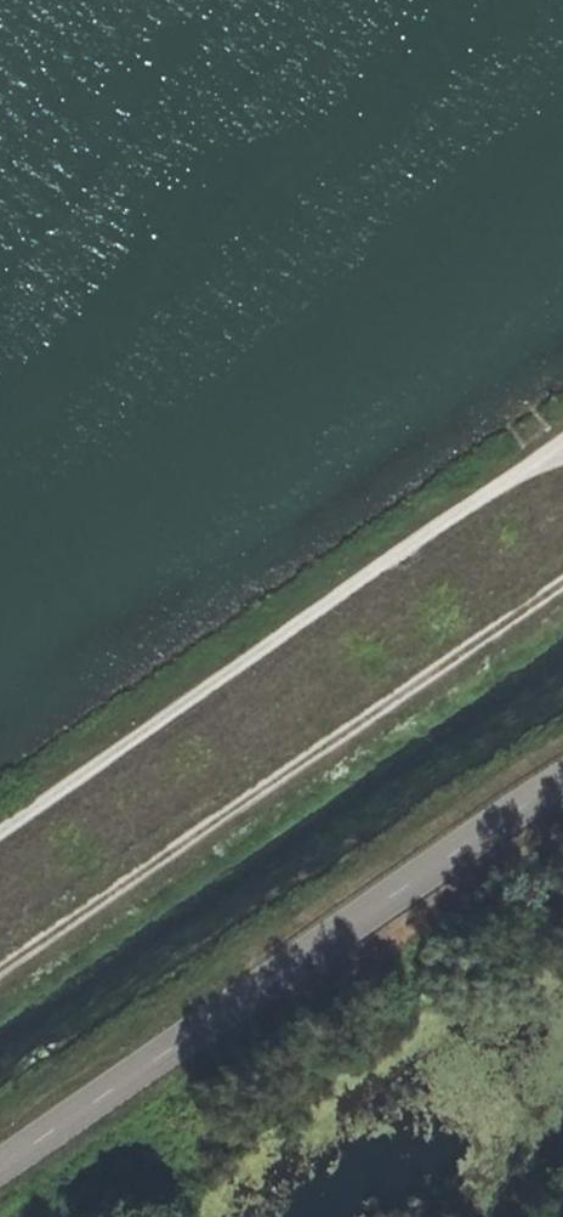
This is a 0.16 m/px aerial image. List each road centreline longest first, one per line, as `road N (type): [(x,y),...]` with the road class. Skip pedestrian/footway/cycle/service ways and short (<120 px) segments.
road 1 (track): [(562,435),(0,831)]
road 2 (track): [(562,590),(0,981)]
road 3 (tertiary): [(562,786),(0,1162)]

